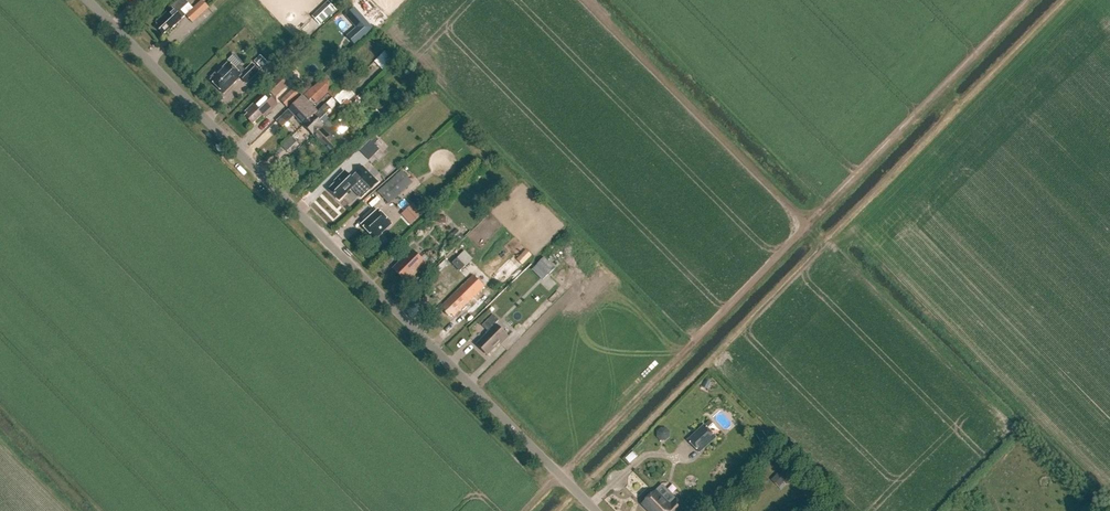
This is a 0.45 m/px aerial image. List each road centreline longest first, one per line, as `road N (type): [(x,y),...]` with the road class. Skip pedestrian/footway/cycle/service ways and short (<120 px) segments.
road 1 (residential): [(596,510),(88,0)]

